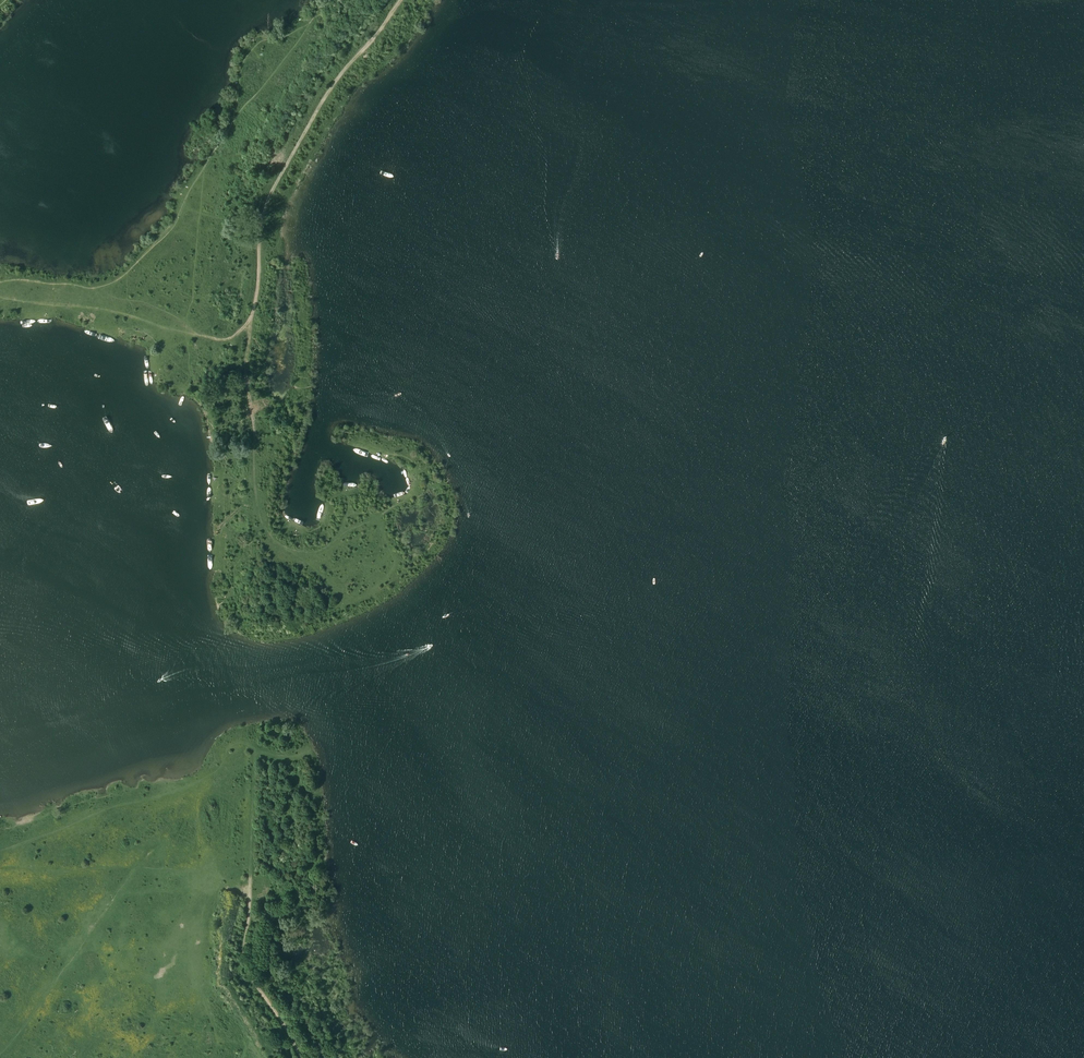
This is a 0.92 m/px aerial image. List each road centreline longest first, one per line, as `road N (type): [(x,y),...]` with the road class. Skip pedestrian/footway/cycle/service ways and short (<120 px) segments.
road 1 (track): [(401,0),(333,87),(270,195),(260,232),(249,393)]

